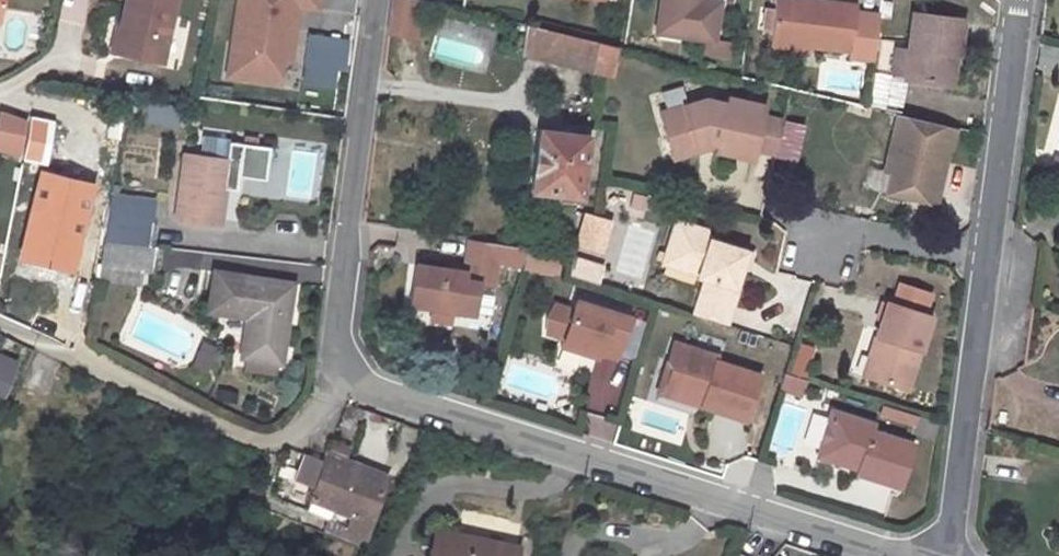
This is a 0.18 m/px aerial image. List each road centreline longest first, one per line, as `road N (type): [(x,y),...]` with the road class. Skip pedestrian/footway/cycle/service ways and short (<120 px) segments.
road 1 (residential): [(333,380),(891,555)]
road 2 (residential): [(0,321),(237,433),(293,434),(333,380)]
road 3 (residential): [(333,380),(375,0)]
road 4 (residential): [(981,262),(945,555)]
road 5 (residential): [(1017,0),(981,262)]
road 6 (residential): [(772,214),(981,262)]

